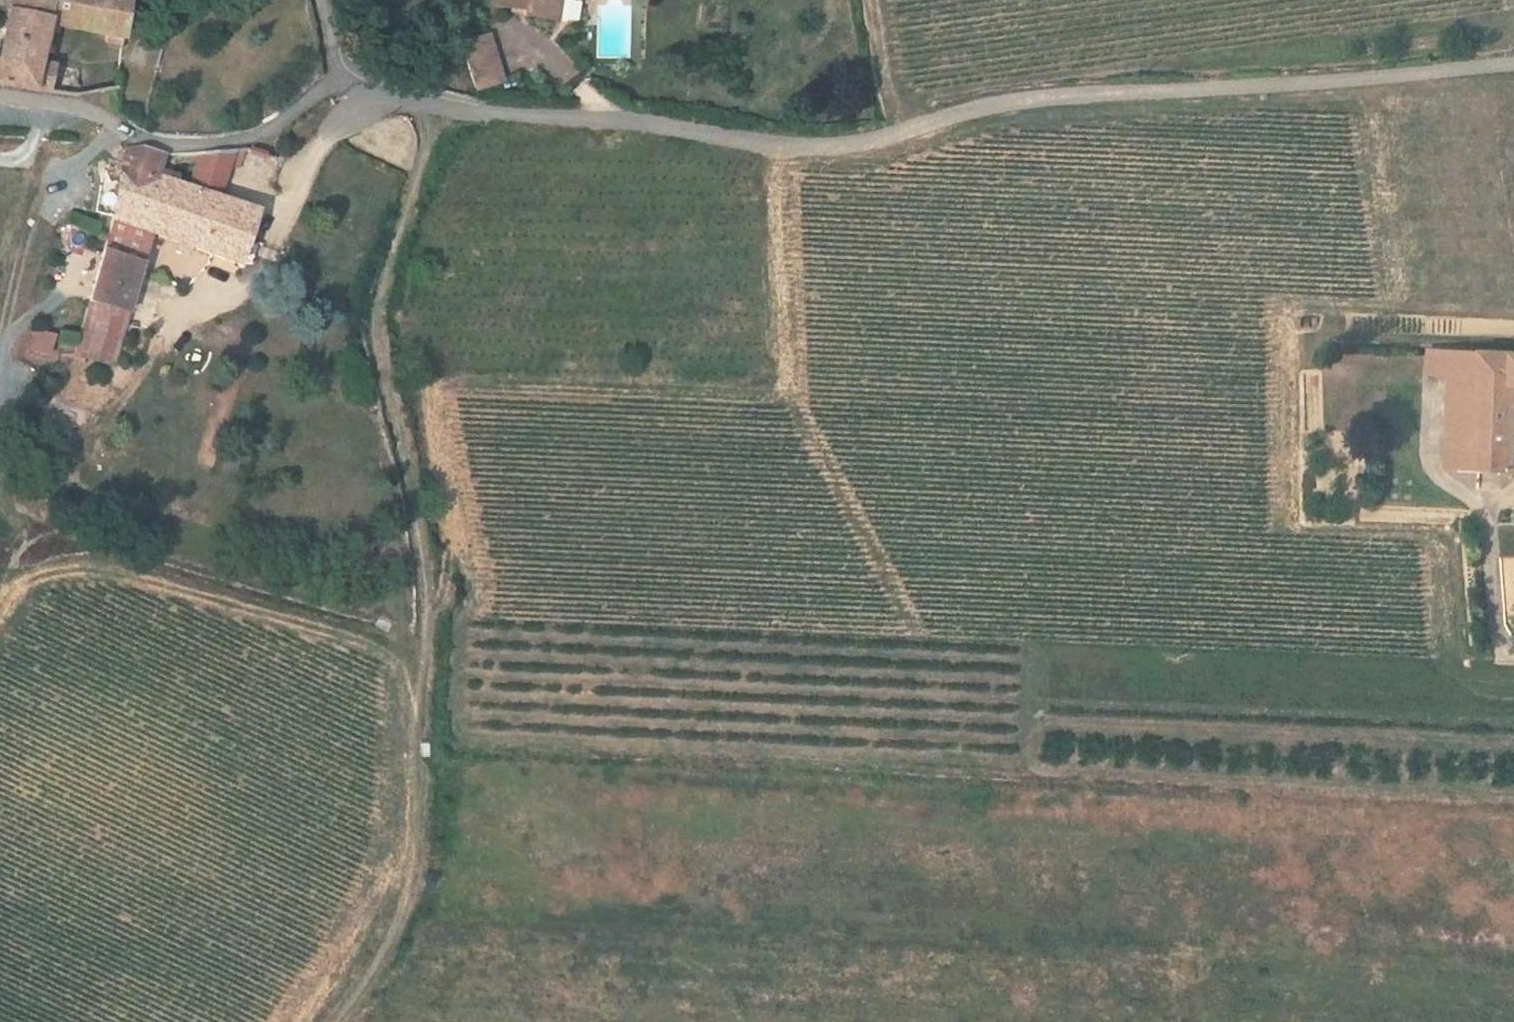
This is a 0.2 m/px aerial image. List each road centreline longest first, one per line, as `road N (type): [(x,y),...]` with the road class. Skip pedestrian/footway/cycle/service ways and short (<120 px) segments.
road 1 (residential): [(350,70),(447,107),(820,146),(1043,97),(1513,66)]
road 2 (track): [(333,1021),(397,923),(416,868),(426,610),(387,389),(380,292),(447,107)]
road 3 (track): [(391,86),(357,108),(309,163),(251,287),(181,322),(43,505),(0,485)]
road 4 (residential): [(0,110),(113,125),(161,144),(231,143),(277,128),(350,70)]

